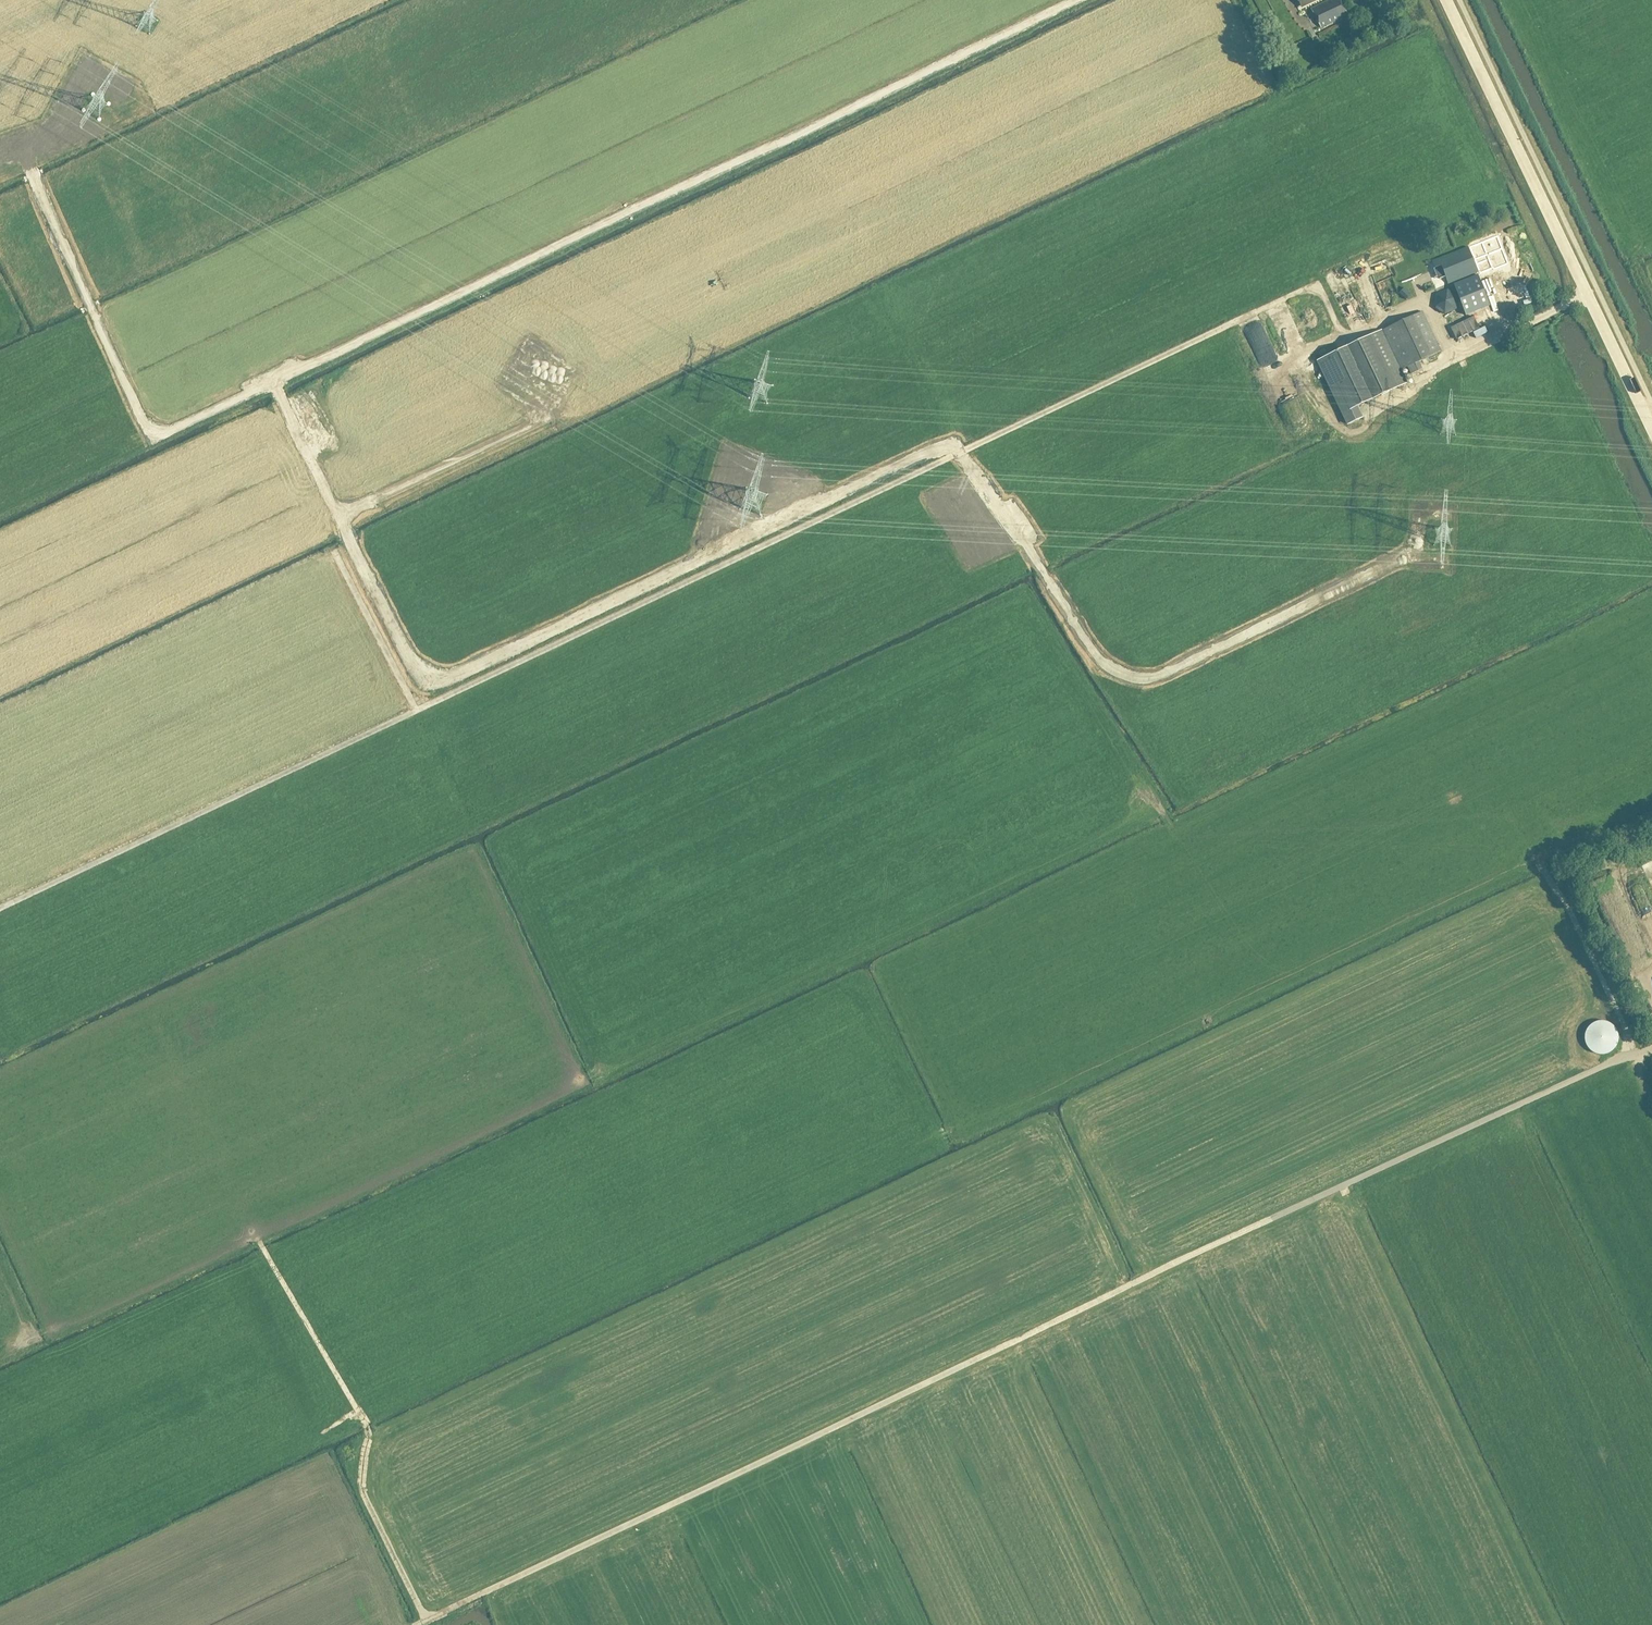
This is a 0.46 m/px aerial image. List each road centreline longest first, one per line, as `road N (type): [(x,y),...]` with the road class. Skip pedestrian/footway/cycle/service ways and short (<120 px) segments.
road 1 (track): [(273,380),(426,680),(459,675),(945,445),(1020,538),(1099,659),(1127,675),(1157,678),(1408,556)]
road 2 (track): [(1075,0),(161,433),(145,426),(27,165)]
road 3 (tertiary): [(1651,428),(1445,0)]

